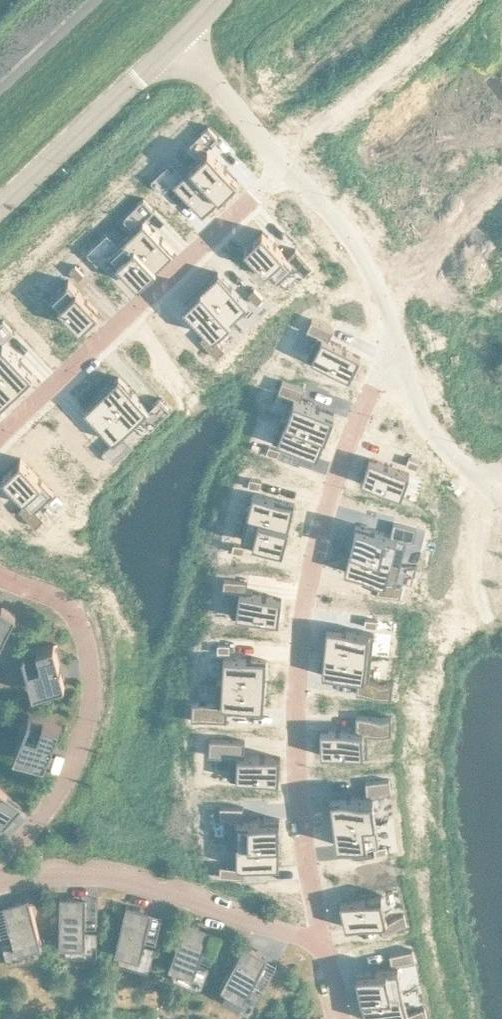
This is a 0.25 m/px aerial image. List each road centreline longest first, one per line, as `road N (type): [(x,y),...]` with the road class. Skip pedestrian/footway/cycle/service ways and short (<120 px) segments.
road 1 (residential): [(325,957),(307,767),(306,644),(334,525),(369,430),(410,362)]
road 2 (residential): [(0,459),(297,177)]
road 3 (residential): [(0,578),(87,629),(102,687),(90,761),(74,796),(0,884)]
road 4 (residential): [(0,897),(71,886),(144,893),(325,957)]
road 5 (tertiary): [(0,230),(192,49)]
road 6 (unknown): [(297,177),(486,0)]
road 7 (residential): [(410,362),(356,242),(297,177)]
road 8 (residential): [(501,495),(445,450),(410,362)]
road 9 (residential): [(297,177),(192,49)]
road 10 (unknown): [(394,313),(501,210)]

